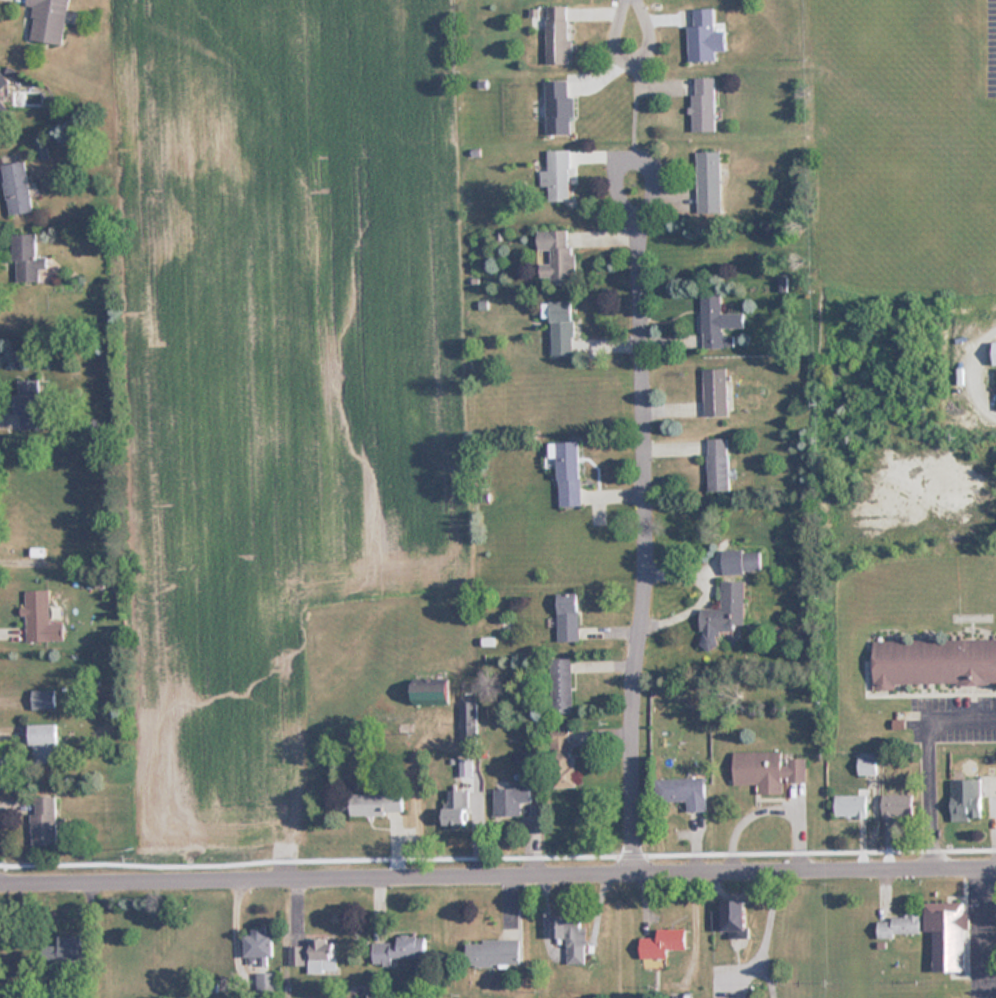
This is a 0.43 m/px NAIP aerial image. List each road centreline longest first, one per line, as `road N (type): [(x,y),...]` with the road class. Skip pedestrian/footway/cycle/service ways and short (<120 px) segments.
road 1 (residential): [(0,887),(995,871)]
road 2 (residential): [(633,876),(648,572),(638,206),(622,185),(619,157),(636,144),(655,160),(654,185),(638,206)]
road 3 (residential): [(640,0),(648,40),(635,53),(618,38),(624,0)]

